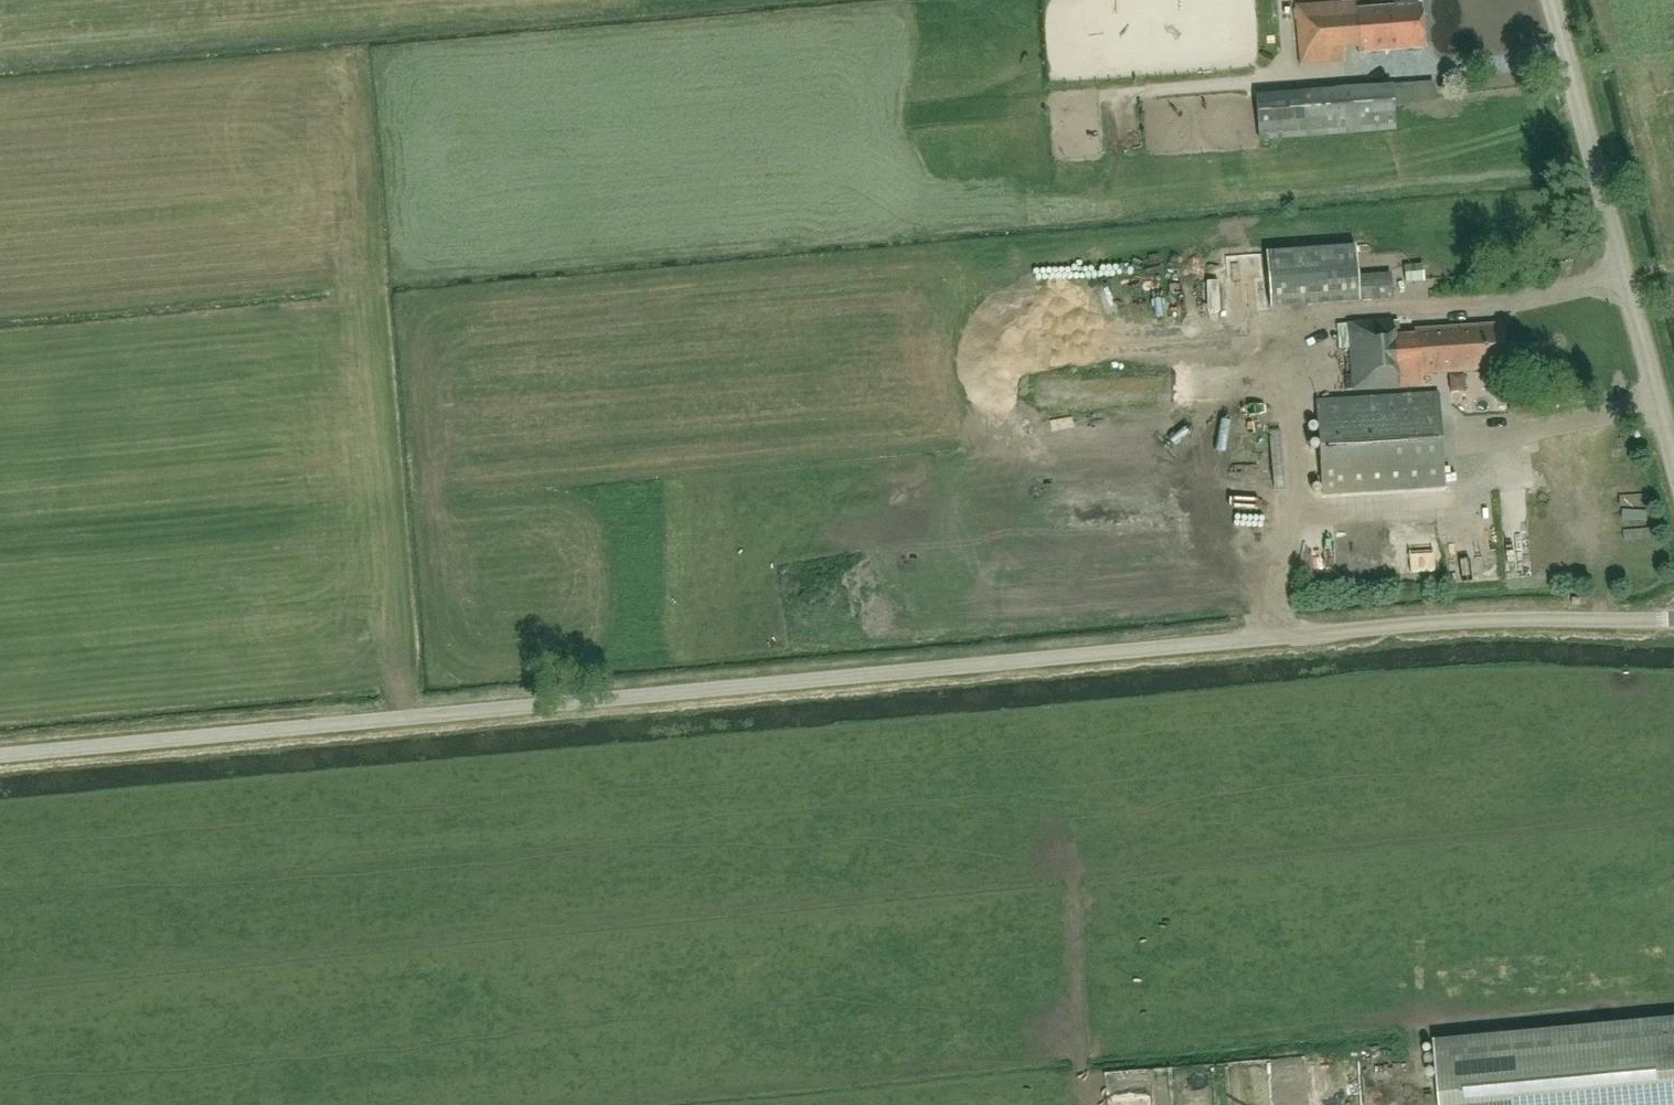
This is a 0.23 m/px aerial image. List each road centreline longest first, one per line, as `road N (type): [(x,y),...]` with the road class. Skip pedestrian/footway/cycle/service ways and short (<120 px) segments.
road 1 (unclassified): [(0,752),(1388,625),(1673,616)]
road 2 (unclassified): [(1673,463),(1550,0)]

